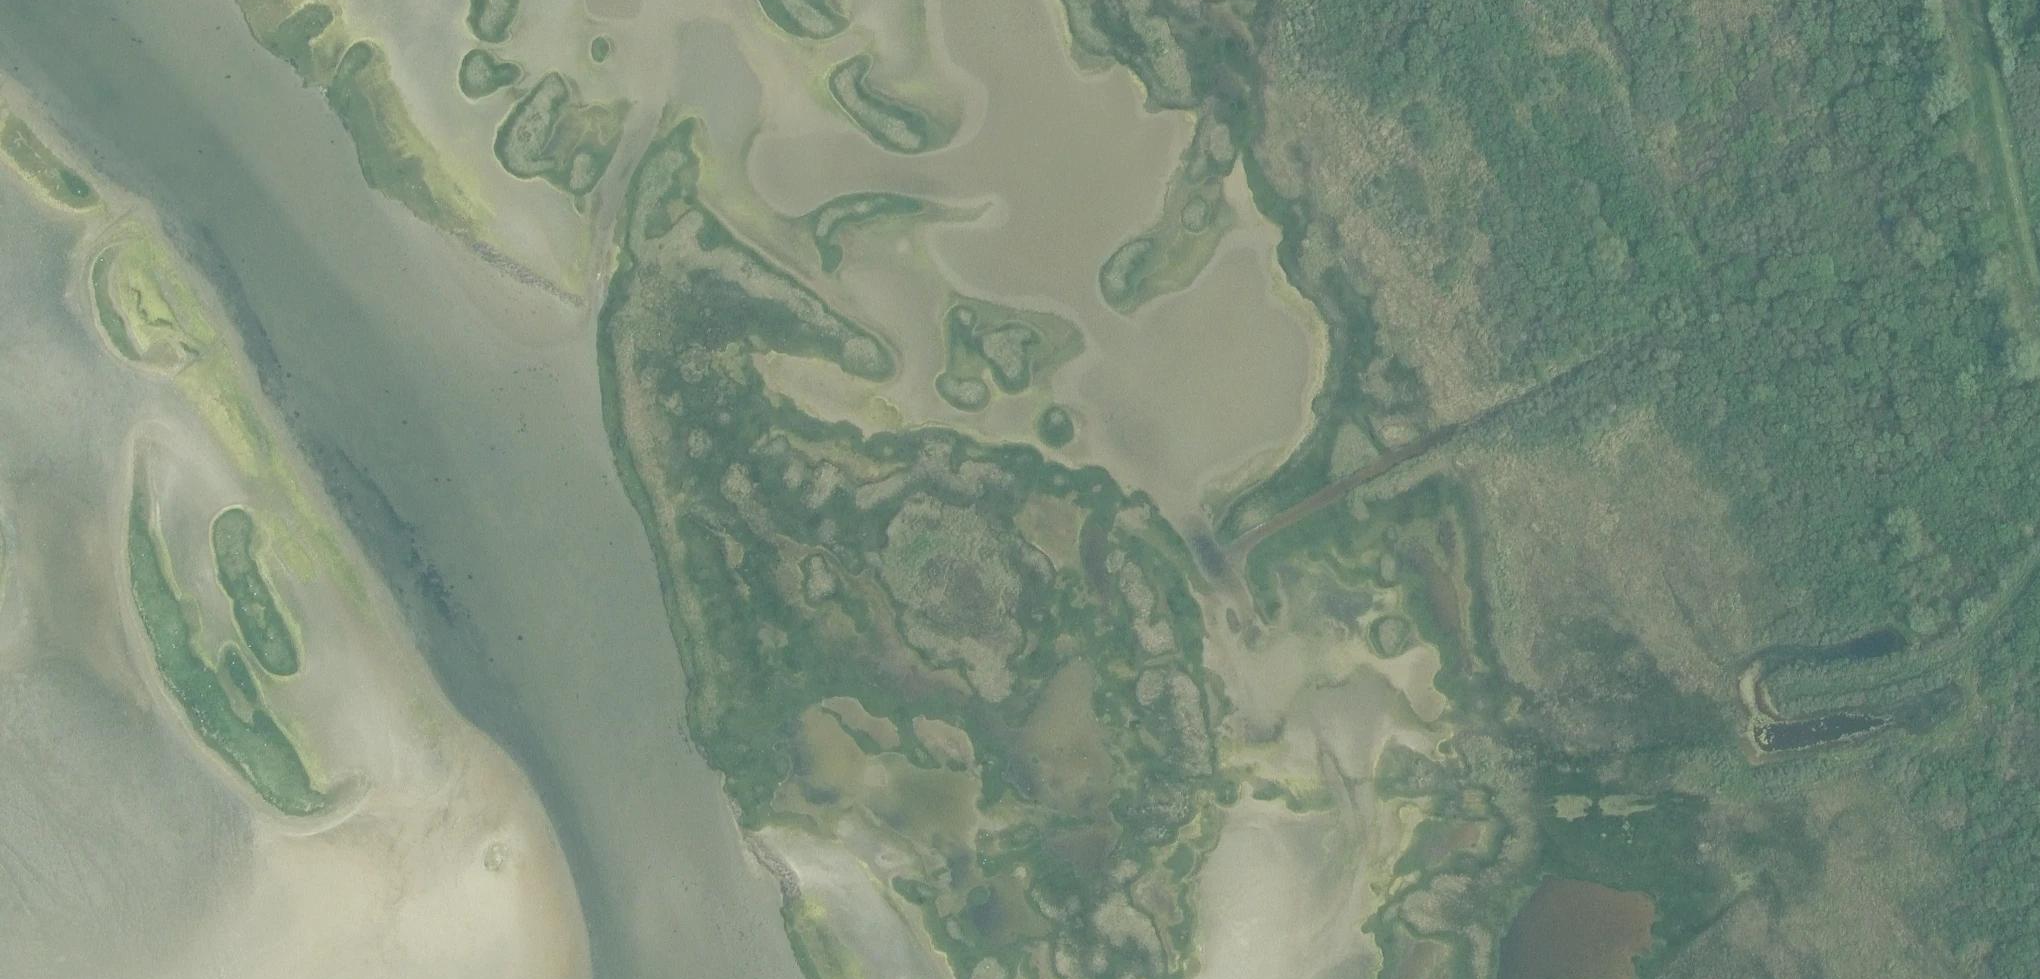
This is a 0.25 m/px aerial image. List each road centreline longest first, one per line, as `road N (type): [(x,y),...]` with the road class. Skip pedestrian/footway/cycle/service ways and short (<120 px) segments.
road 1 (track): [(1974,0),(2015,211),(2039,294)]

